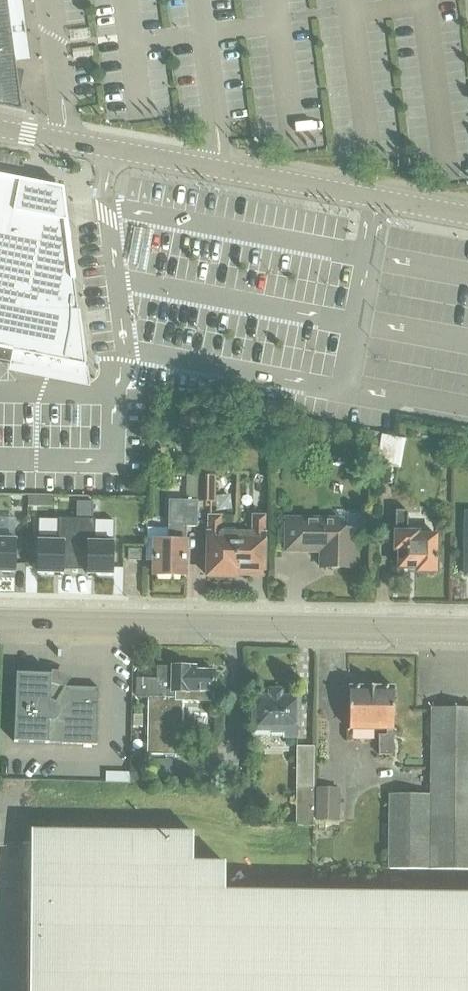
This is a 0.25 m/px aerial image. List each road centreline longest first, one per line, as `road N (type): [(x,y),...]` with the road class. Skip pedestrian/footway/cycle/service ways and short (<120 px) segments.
road 1 (unclassified): [(0,128),(467,216)]
road 2 (tertiary): [(0,620),(467,626)]

